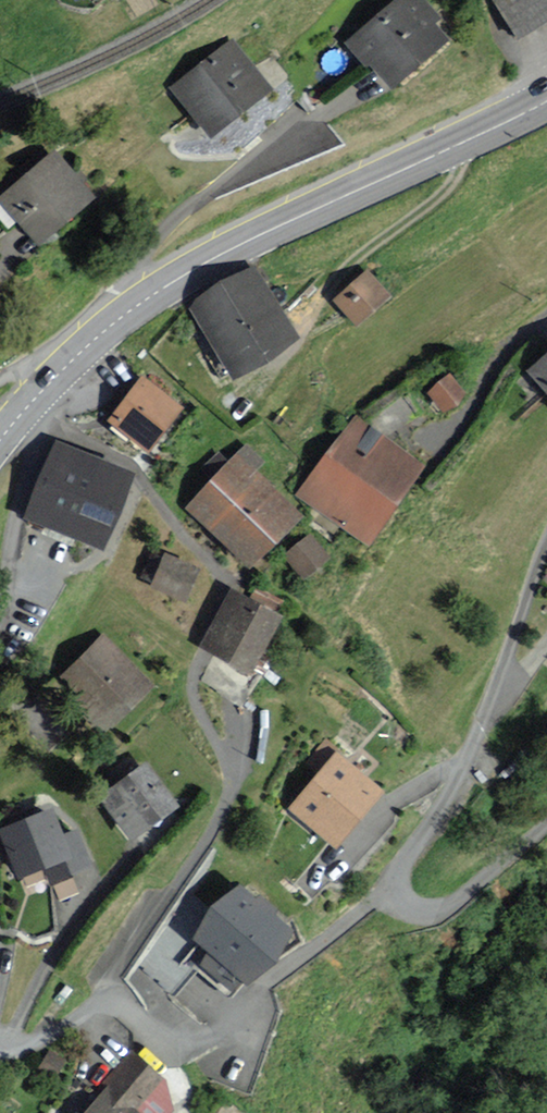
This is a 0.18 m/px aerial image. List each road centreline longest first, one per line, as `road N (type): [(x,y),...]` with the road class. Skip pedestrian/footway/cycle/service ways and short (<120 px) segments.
road 1 (residential): [(546,820),(451,905),(428,913),(401,908),(397,872),(458,777),(546,539)]
road 2 (secondary): [(64,369),(171,283),(546,100)]
road 3 (residential): [(0,1038),(20,1045),(47,1039),(93,1004),(230,795)]
road 4 (residential): [(23,413),(39,434),(0,607)]

